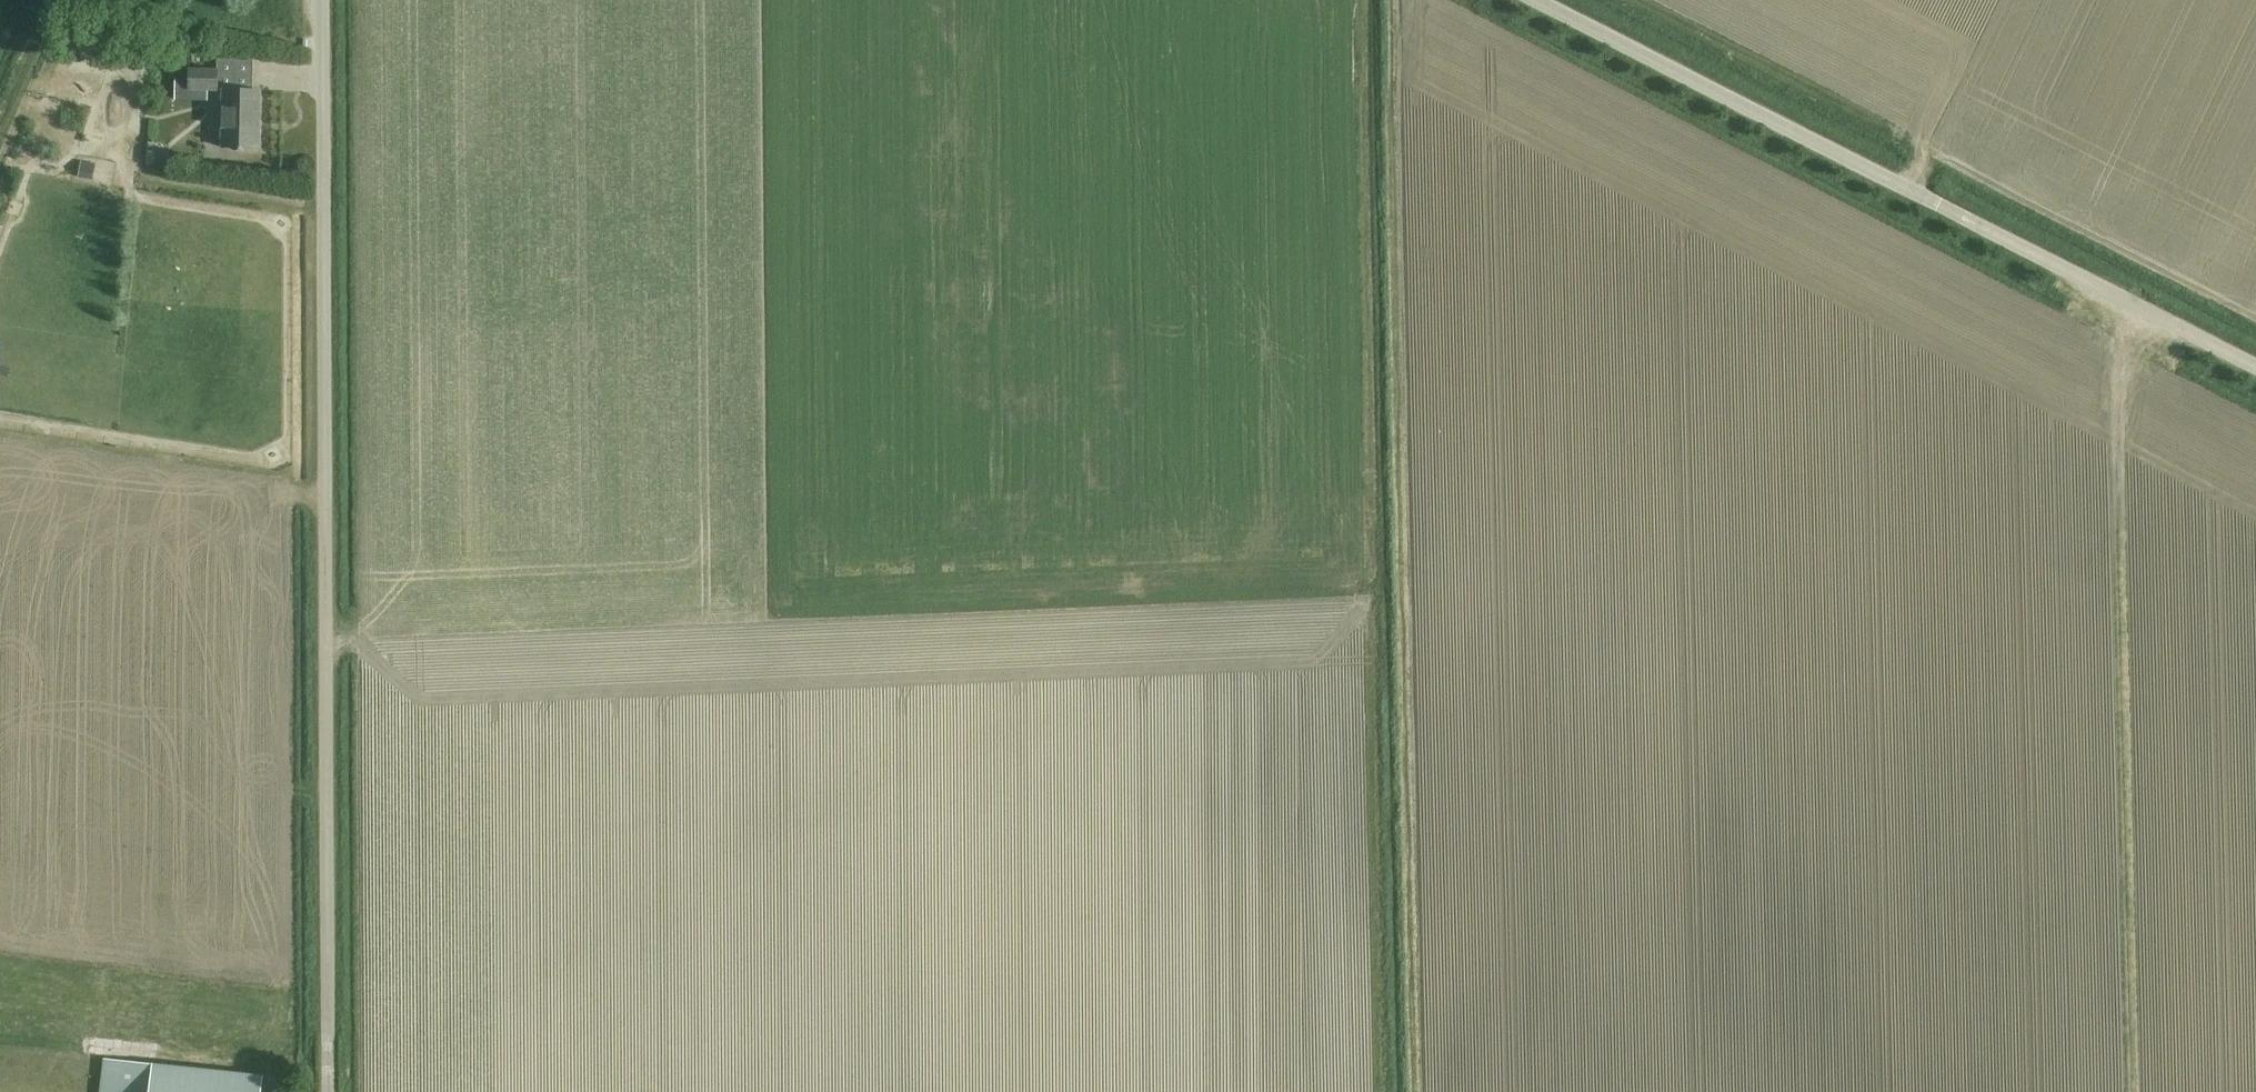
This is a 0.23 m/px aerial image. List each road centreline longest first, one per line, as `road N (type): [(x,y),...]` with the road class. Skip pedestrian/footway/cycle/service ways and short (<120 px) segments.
road 1 (unclassified): [(326,1091),(321,0)]
road 2 (unclassified): [(2255,368),(1532,0)]

